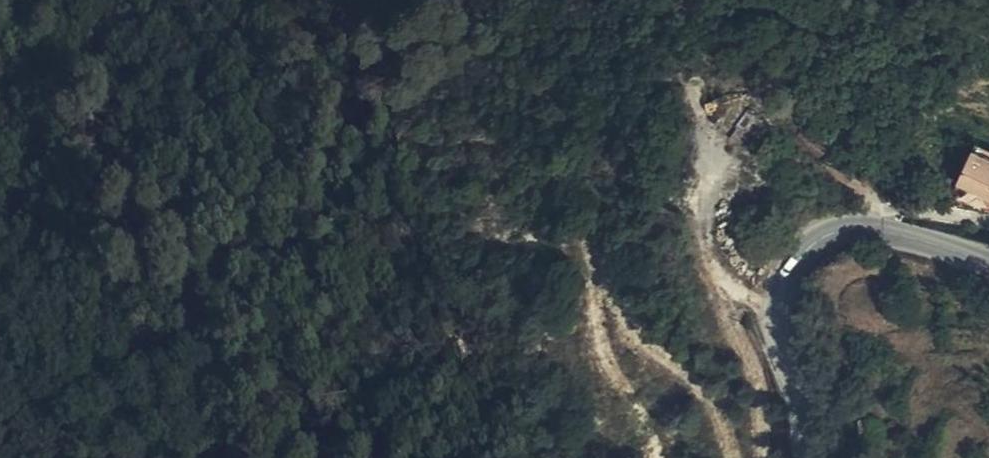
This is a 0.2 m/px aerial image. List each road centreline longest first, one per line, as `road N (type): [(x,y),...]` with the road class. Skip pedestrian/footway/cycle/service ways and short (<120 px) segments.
road 1 (tertiary): [(988,261),(882,229),(852,230),(792,266),(784,301),(810,457)]

